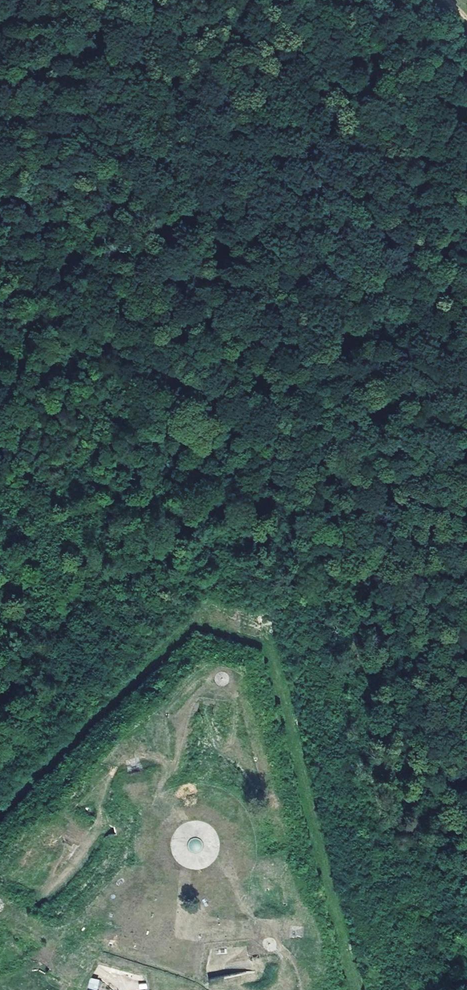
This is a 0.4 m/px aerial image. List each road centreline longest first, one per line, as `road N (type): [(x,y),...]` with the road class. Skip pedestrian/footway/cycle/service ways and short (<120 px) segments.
road 1 (track): [(332,0),(466,221)]
road 2 (track): [(404,989),(395,878),(374,775)]

